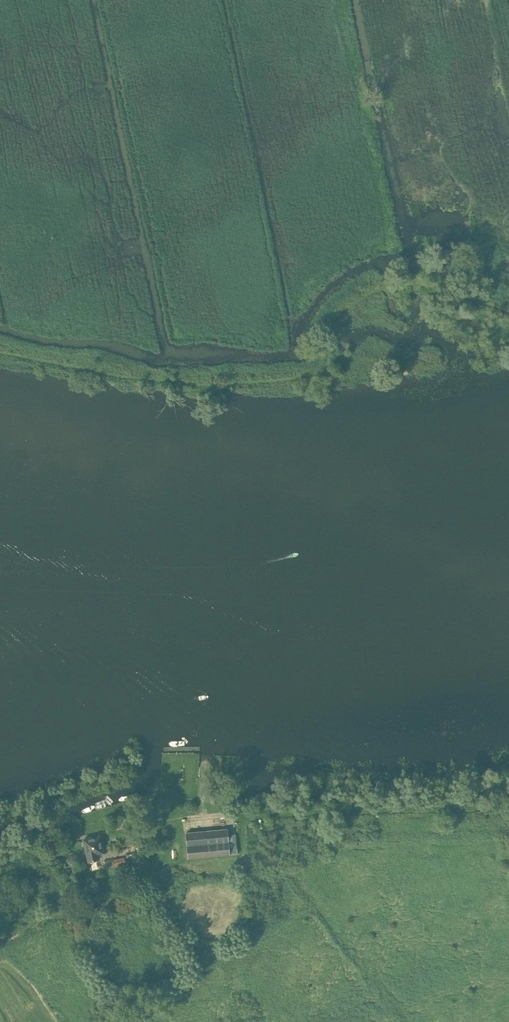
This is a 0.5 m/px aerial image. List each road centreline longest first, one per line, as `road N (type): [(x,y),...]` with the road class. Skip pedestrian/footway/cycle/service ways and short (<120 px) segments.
road 1 (track): [(244,816),(508,807)]

